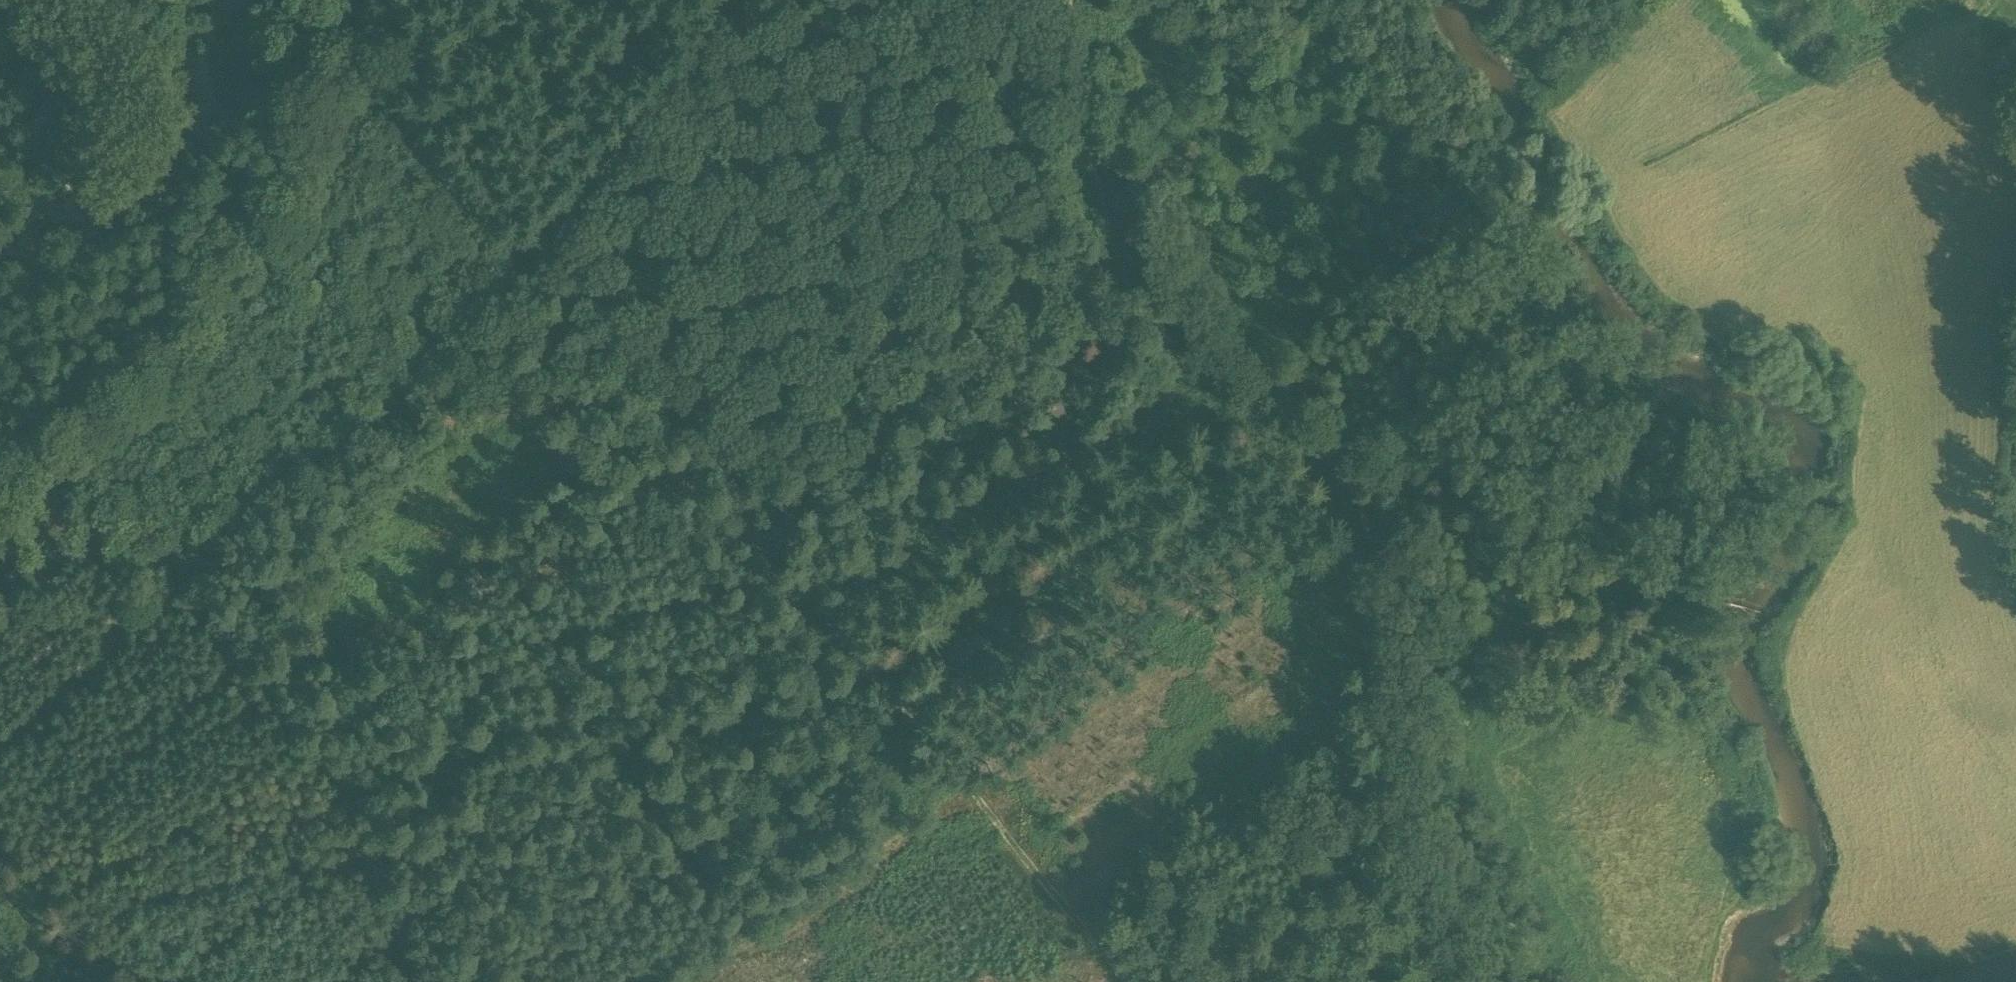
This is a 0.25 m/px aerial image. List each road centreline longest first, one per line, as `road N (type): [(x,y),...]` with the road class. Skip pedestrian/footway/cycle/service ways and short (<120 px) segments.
road 1 (track): [(330,72),(513,271),(1125,981)]
road 2 (track): [(1069,0),(1072,96),(1096,199),(1143,312),(1206,391),(1344,467),(1361,494),(1370,531),(1384,792),(1396,863),(1437,981)]
road 3 (track): [(68,562),(191,535),(258,503),(357,423),(444,348),(513,271),(740,0)]

